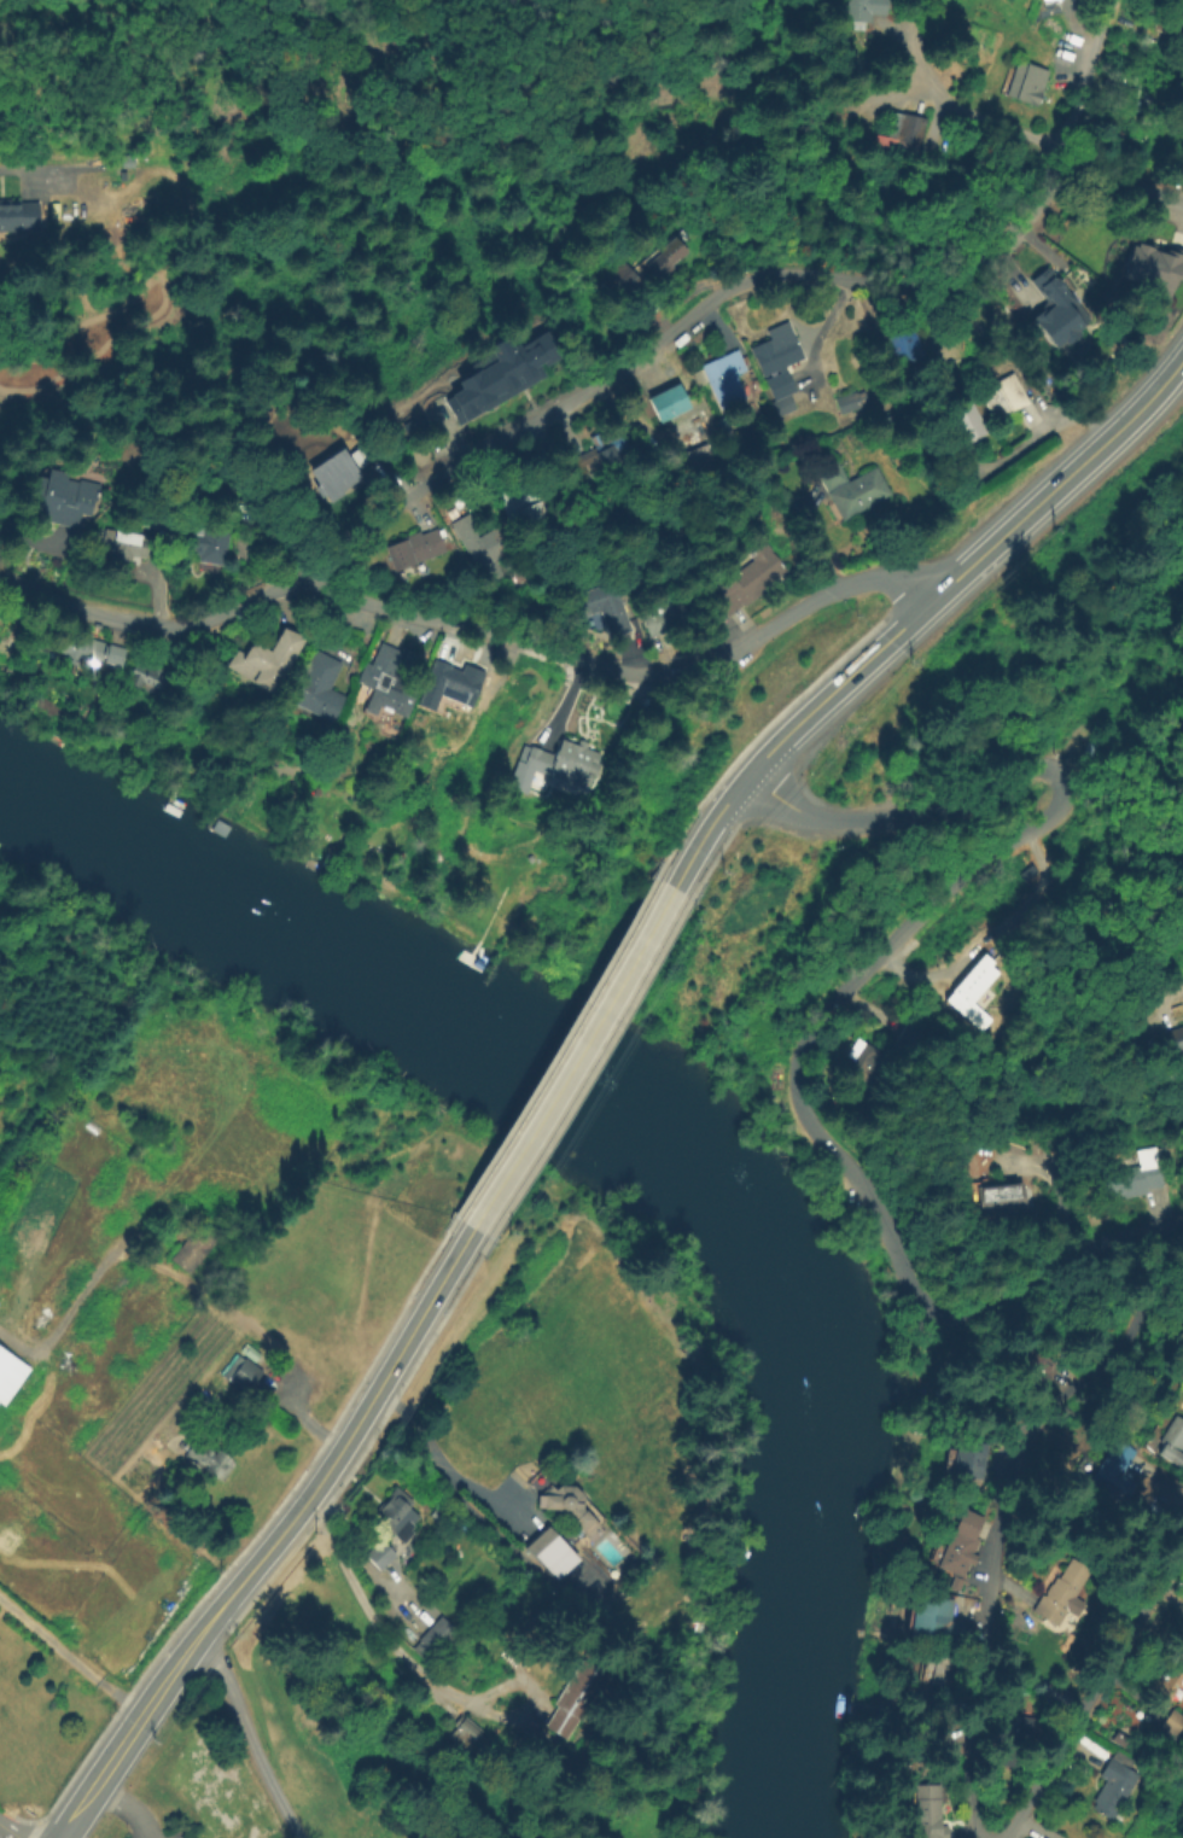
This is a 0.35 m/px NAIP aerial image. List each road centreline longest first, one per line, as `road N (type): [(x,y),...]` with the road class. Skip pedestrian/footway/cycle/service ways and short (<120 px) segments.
road 1 (residential): [(1182,1233),(1089,1249),(957,1314),(925,1311),(887,1214),(800,1109),(798,1069),(816,1026),(884,952),(981,854),(1045,825),(1062,799),(1039,775),(962,815),(826,823),(750,780)]
road 2 (residential): [(1182,204),(1055,164),(1004,240),(944,276),(898,284),(786,275),(736,285),(635,360),(421,486),(296,577)]
road 3 (residential): [(926,612),(879,580),(852,582),(699,666),(648,673),(483,626),(373,608),(296,577),(217,615),(169,626),(0,582)]
road 4 (residential): [(971,1837),(965,1697),(1002,1489),(1027,1430),(1131,1329),(1140,1297),(1136,1241)]
road 5 (primary): [(466,1247),(326,1480),(212,1622)]
road 6 (primary): [(683,875),(466,1247)]
road 7 (primary): [(1182,365),(1120,433),(899,636)]
road 8 (residential): [(1182,1554),(1000,1837)]
road 9 (primary): [(212,1622),(64,1837)]
road 10 (primary): [(899,636),(787,739),(727,807)]
road 11 (residential): [(910,0),(909,54),(936,100),(965,121),(1059,153)]
road 12 (residential): [(1112,0),(1055,164)]

